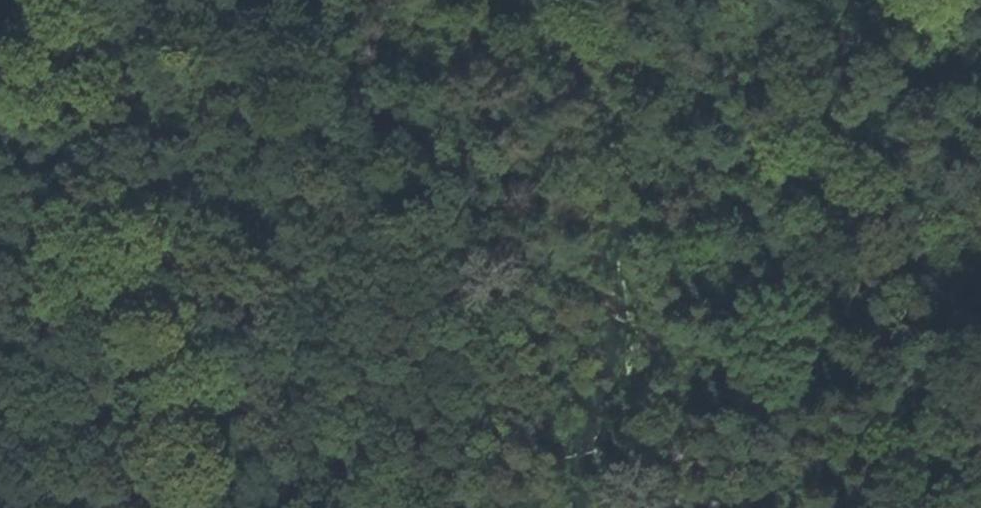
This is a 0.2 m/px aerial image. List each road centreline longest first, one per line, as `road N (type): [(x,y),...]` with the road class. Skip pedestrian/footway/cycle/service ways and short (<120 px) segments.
road 1 (track): [(42,0),(72,165),(209,507)]

